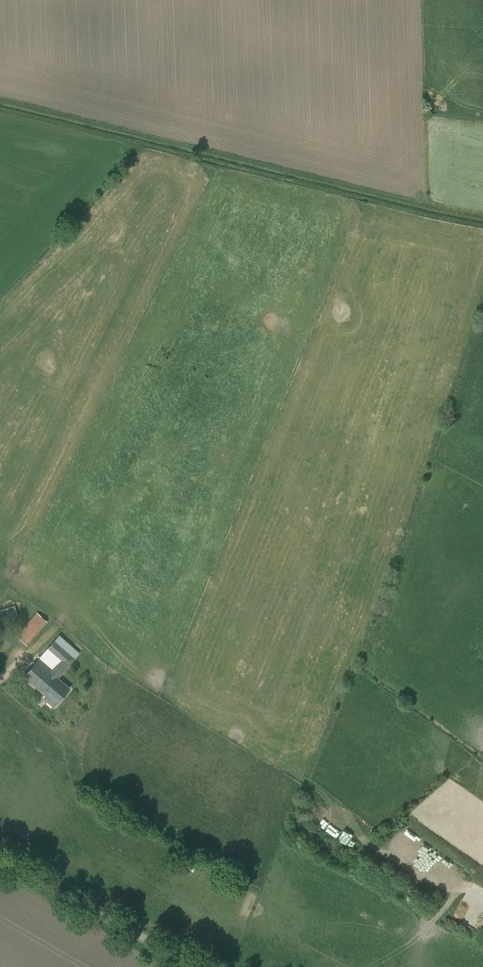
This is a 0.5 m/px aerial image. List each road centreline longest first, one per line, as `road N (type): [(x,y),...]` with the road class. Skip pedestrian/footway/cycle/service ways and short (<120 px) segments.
road 1 (unclassified): [(0,857),(207,966)]

